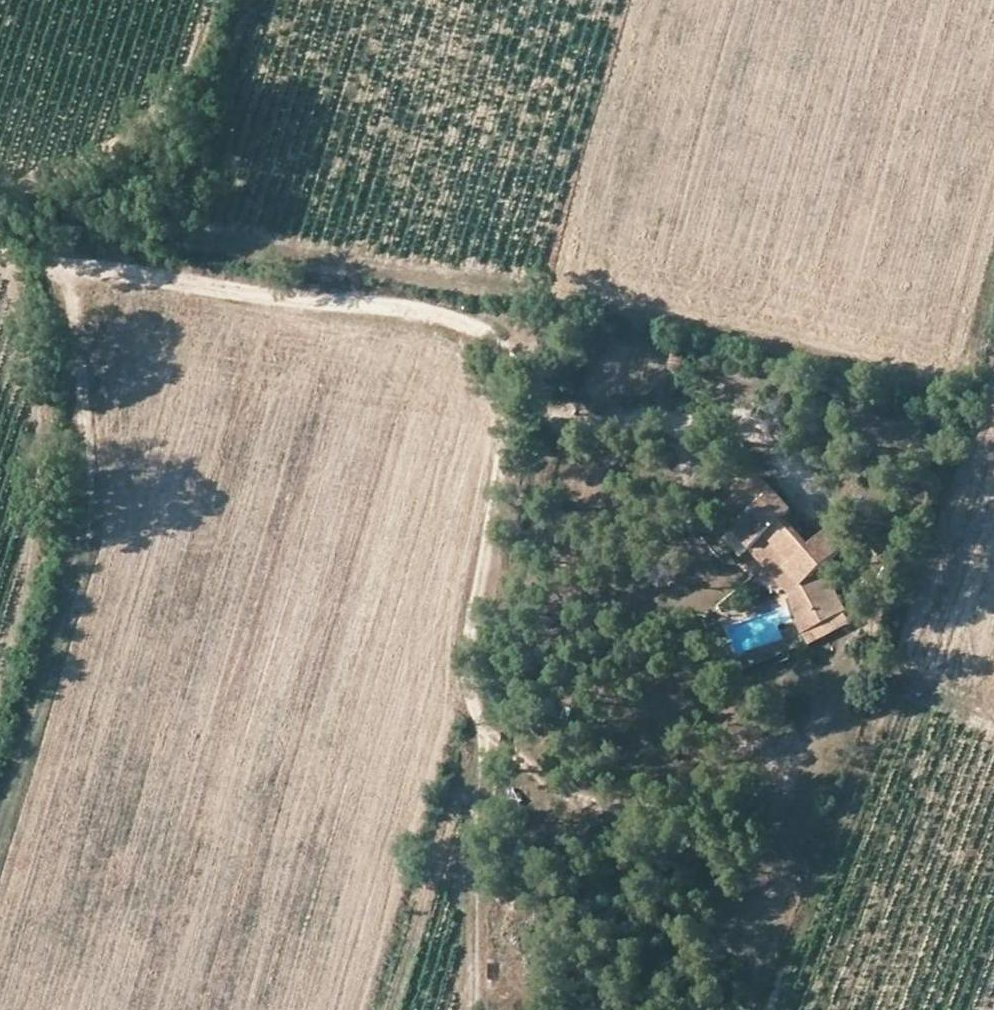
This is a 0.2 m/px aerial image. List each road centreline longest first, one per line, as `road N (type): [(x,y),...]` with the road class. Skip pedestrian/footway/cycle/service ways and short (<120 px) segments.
road 1 (track): [(0,246),(66,267),(453,318),(488,332),(517,363),(519,411),(465,647),(480,722),(514,760),(601,808),(655,803),(739,743),(775,737),(791,751)]
road 2 (track): [(196,232),(462,281),(567,290),(938,378),(960,366),(993,251)]
road 3 (track): [(0,845),(91,541),(66,267)]
road 4 (track): [(519,411),(588,422),(730,422),(776,433),(808,493)]
road 5 (track): [(474,1009),(480,722)]
road 6 (track): [(751,1009),(775,914),(791,751)]
road 7 (track): [(671,422),(682,441),(693,537),(718,579)]

